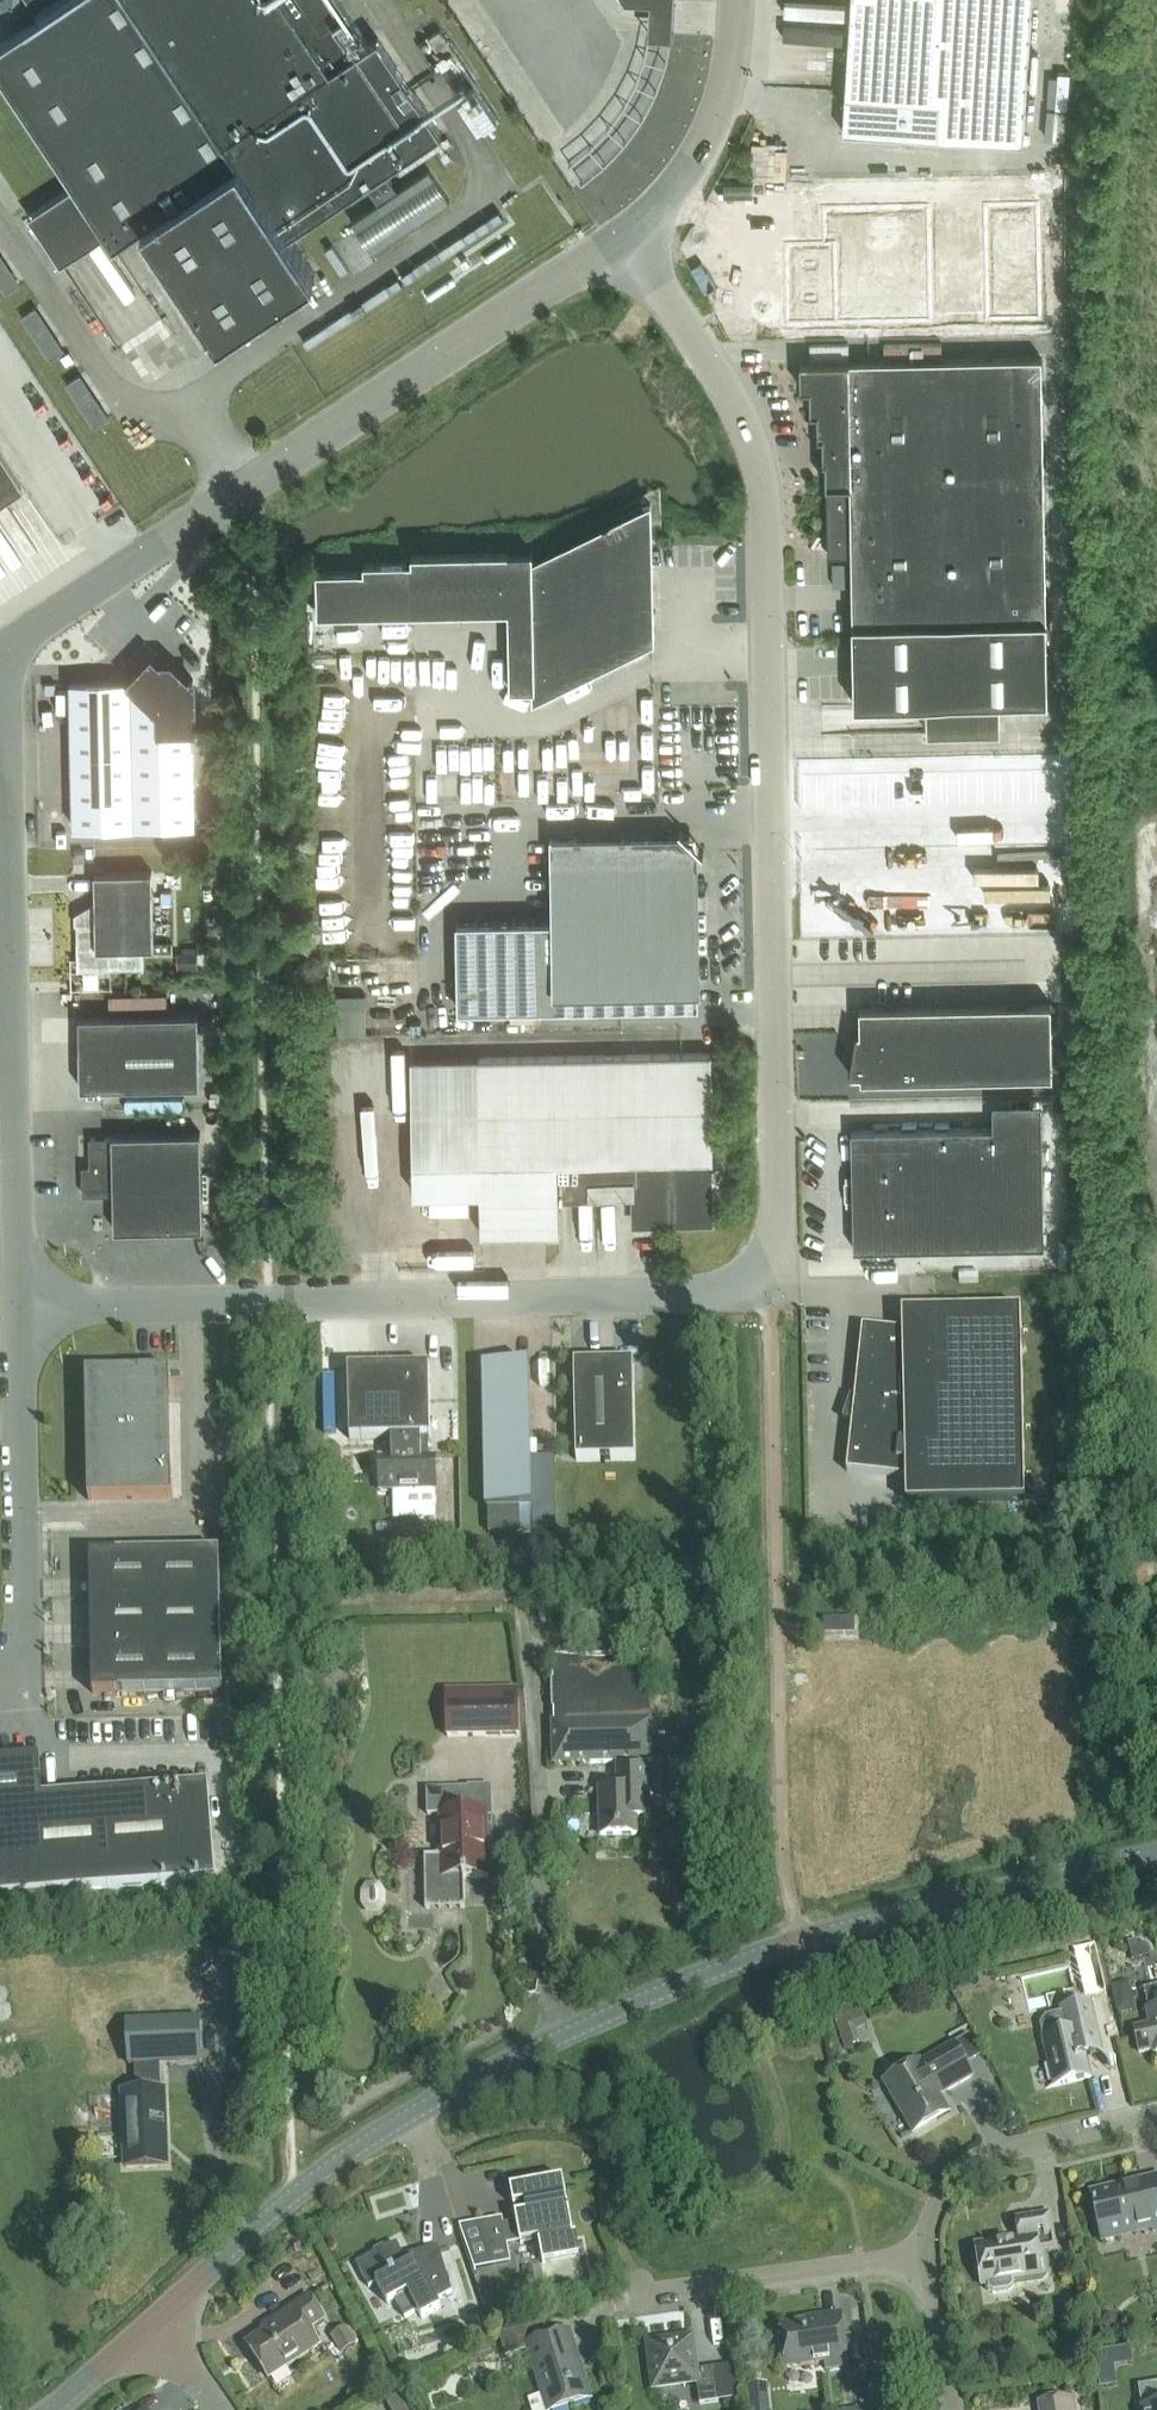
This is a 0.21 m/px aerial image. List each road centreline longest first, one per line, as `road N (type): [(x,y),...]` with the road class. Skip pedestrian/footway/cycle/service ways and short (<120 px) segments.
road 1 (unclassified): [(765,1273),(781,1227),(768,506),(732,399),(617,241)]
road 2 (tertiary): [(408,2116),(566,2032),(748,1957),(1150,1855)]
road 3 (unclassified): [(765,1273),(733,1287),(699,1289),(23,1307)]
road 4 (unclassified): [(0,654),(617,241)]
road 5 (unclassified): [(23,1307),(0,745)]
road 6 (unclassified): [(0,1689),(16,1687),(23,1307)]
road 7 (residential): [(611,2301),(932,2261)]
road 8 (tertiary): [(159,2318),(296,2194),(408,2116)]
road 9 (residential): [(1156,2118),(980,2163),(942,2202),(932,2261)]
road 10 (unclassified): [(617,241),(679,181),(708,139),(733,72),(739,0)]
road 11 (residential): [(932,2261),(956,2409)]
road 12 (tertiary): [(51,2409),(159,2318)]

